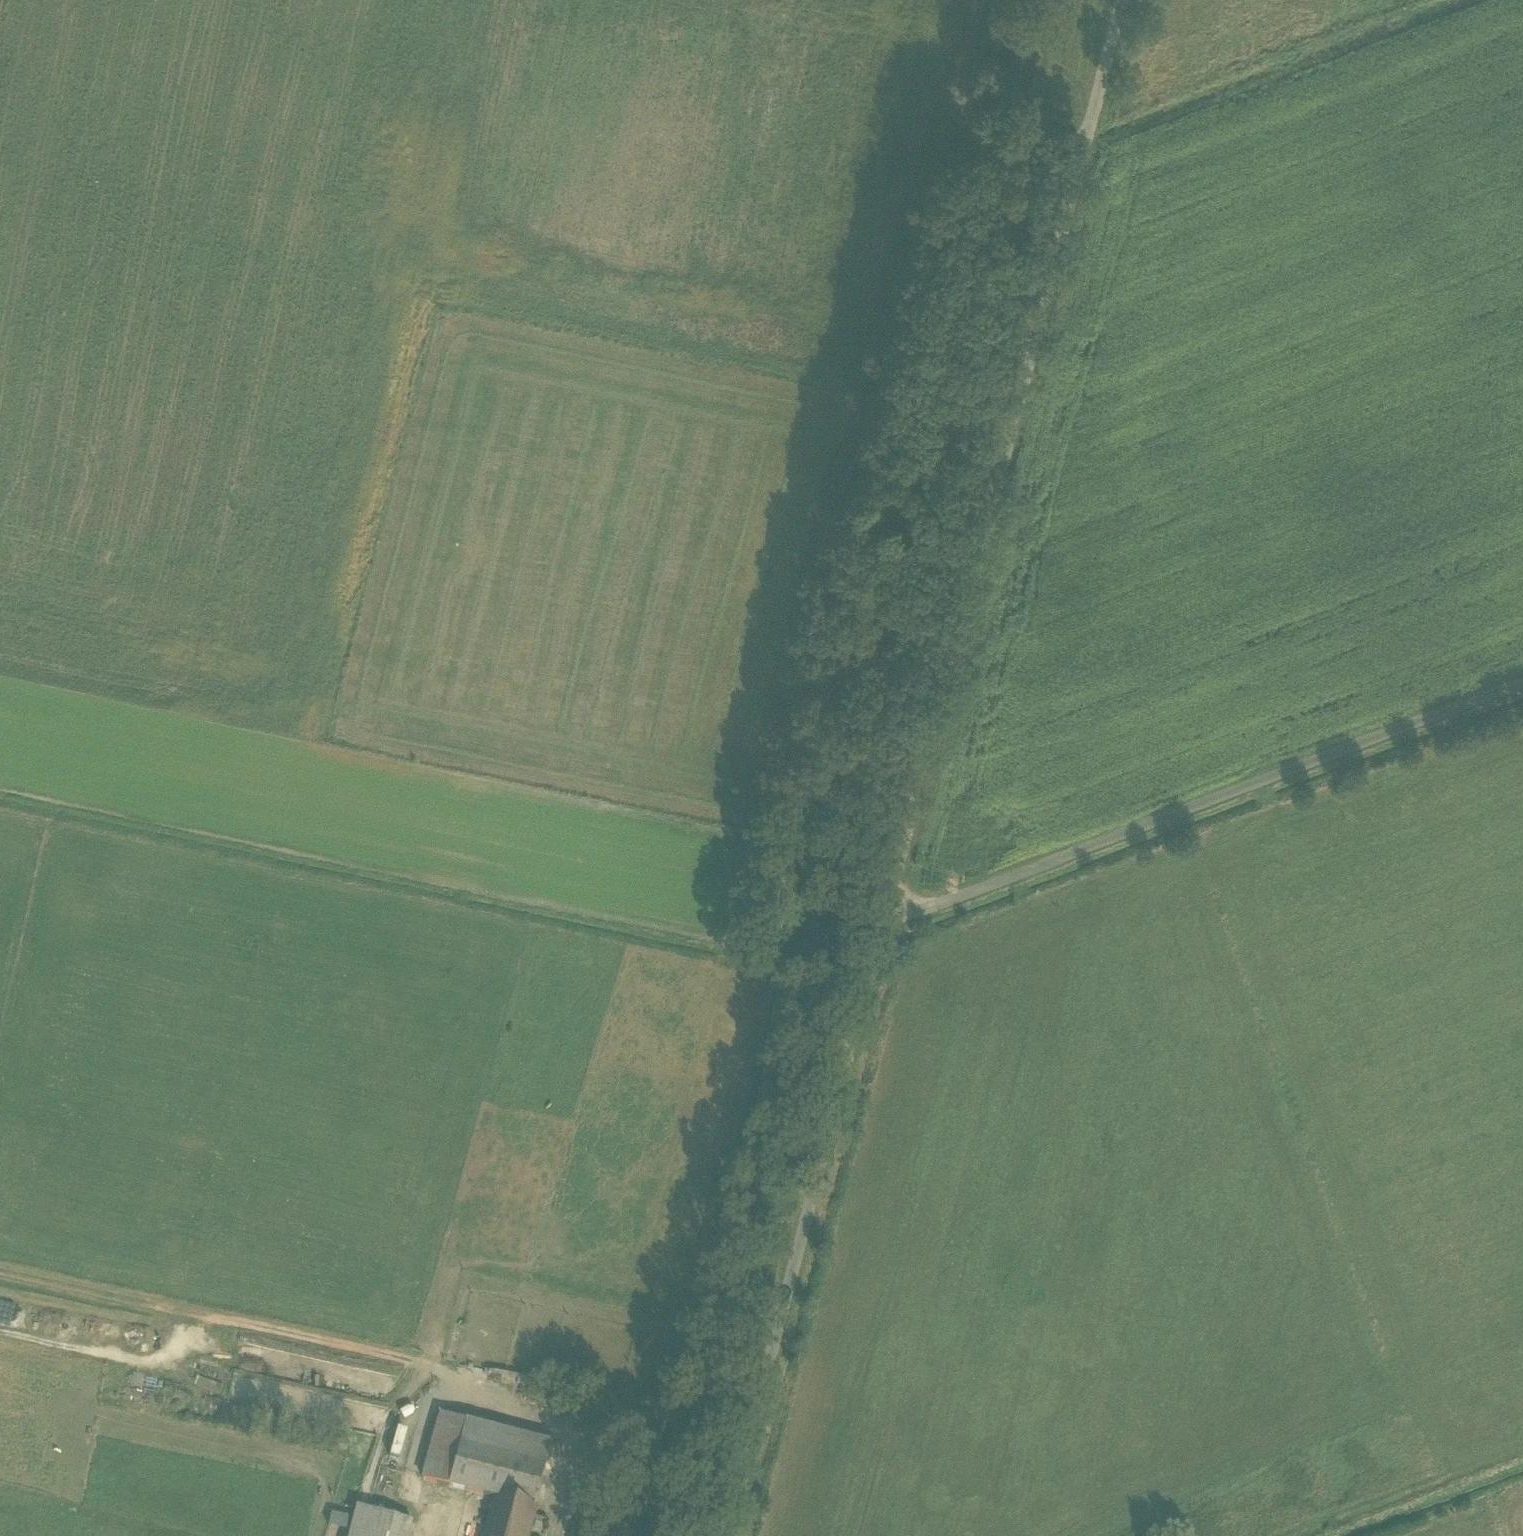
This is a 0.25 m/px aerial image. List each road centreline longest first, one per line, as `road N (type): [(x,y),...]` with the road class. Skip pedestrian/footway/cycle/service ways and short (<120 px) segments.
road 1 (unclassified): [(723,1535),(1121,0)]
road 2 (track): [(886,920),(1522,679)]
road 3 (track): [(0,1267),(549,1388),(580,1461)]
road 4 (track): [(865,995),(734,964),(778,796)]
road 5 (track): [(1084,147),(950,114),(979,0)]

